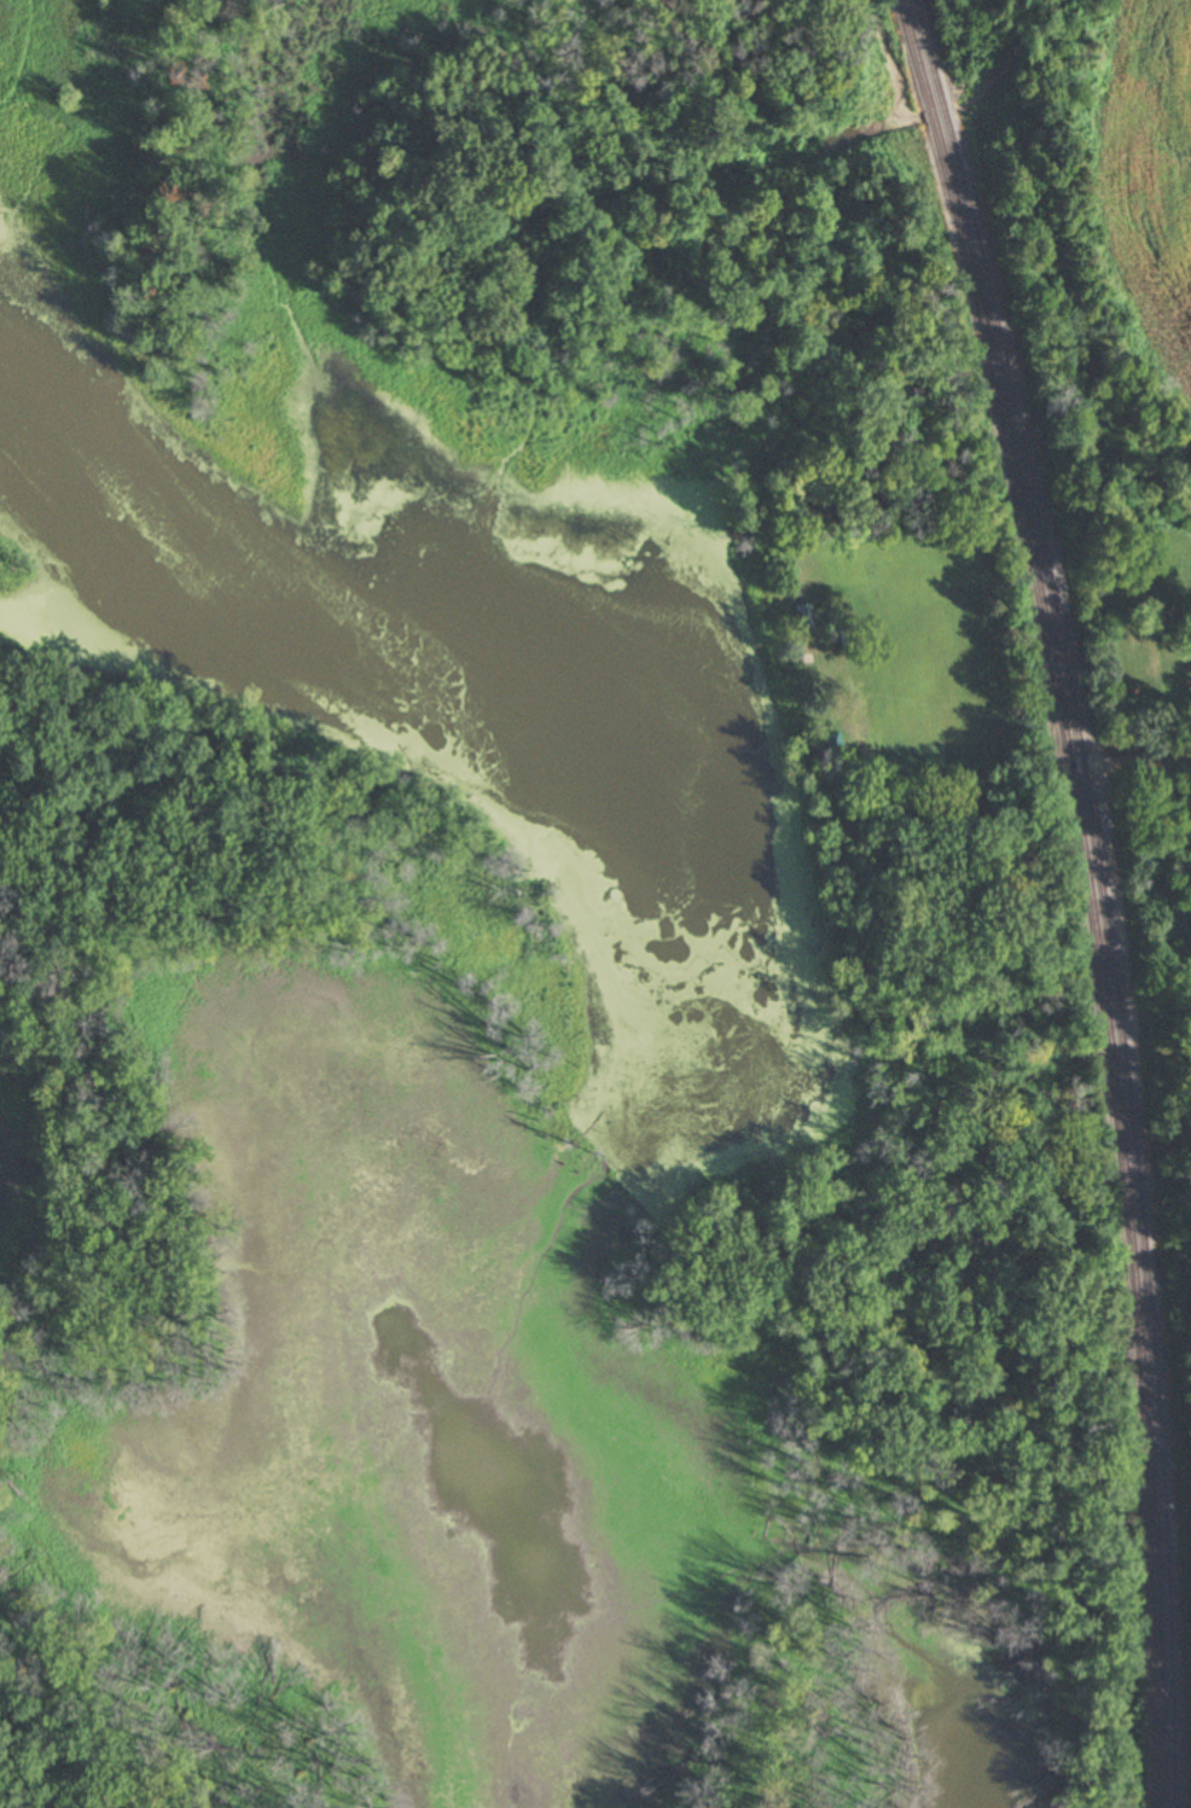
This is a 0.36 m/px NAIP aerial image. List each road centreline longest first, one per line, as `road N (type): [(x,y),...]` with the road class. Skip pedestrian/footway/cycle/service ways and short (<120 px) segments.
road 1 (residential): [(1071,769),(1190,745)]

